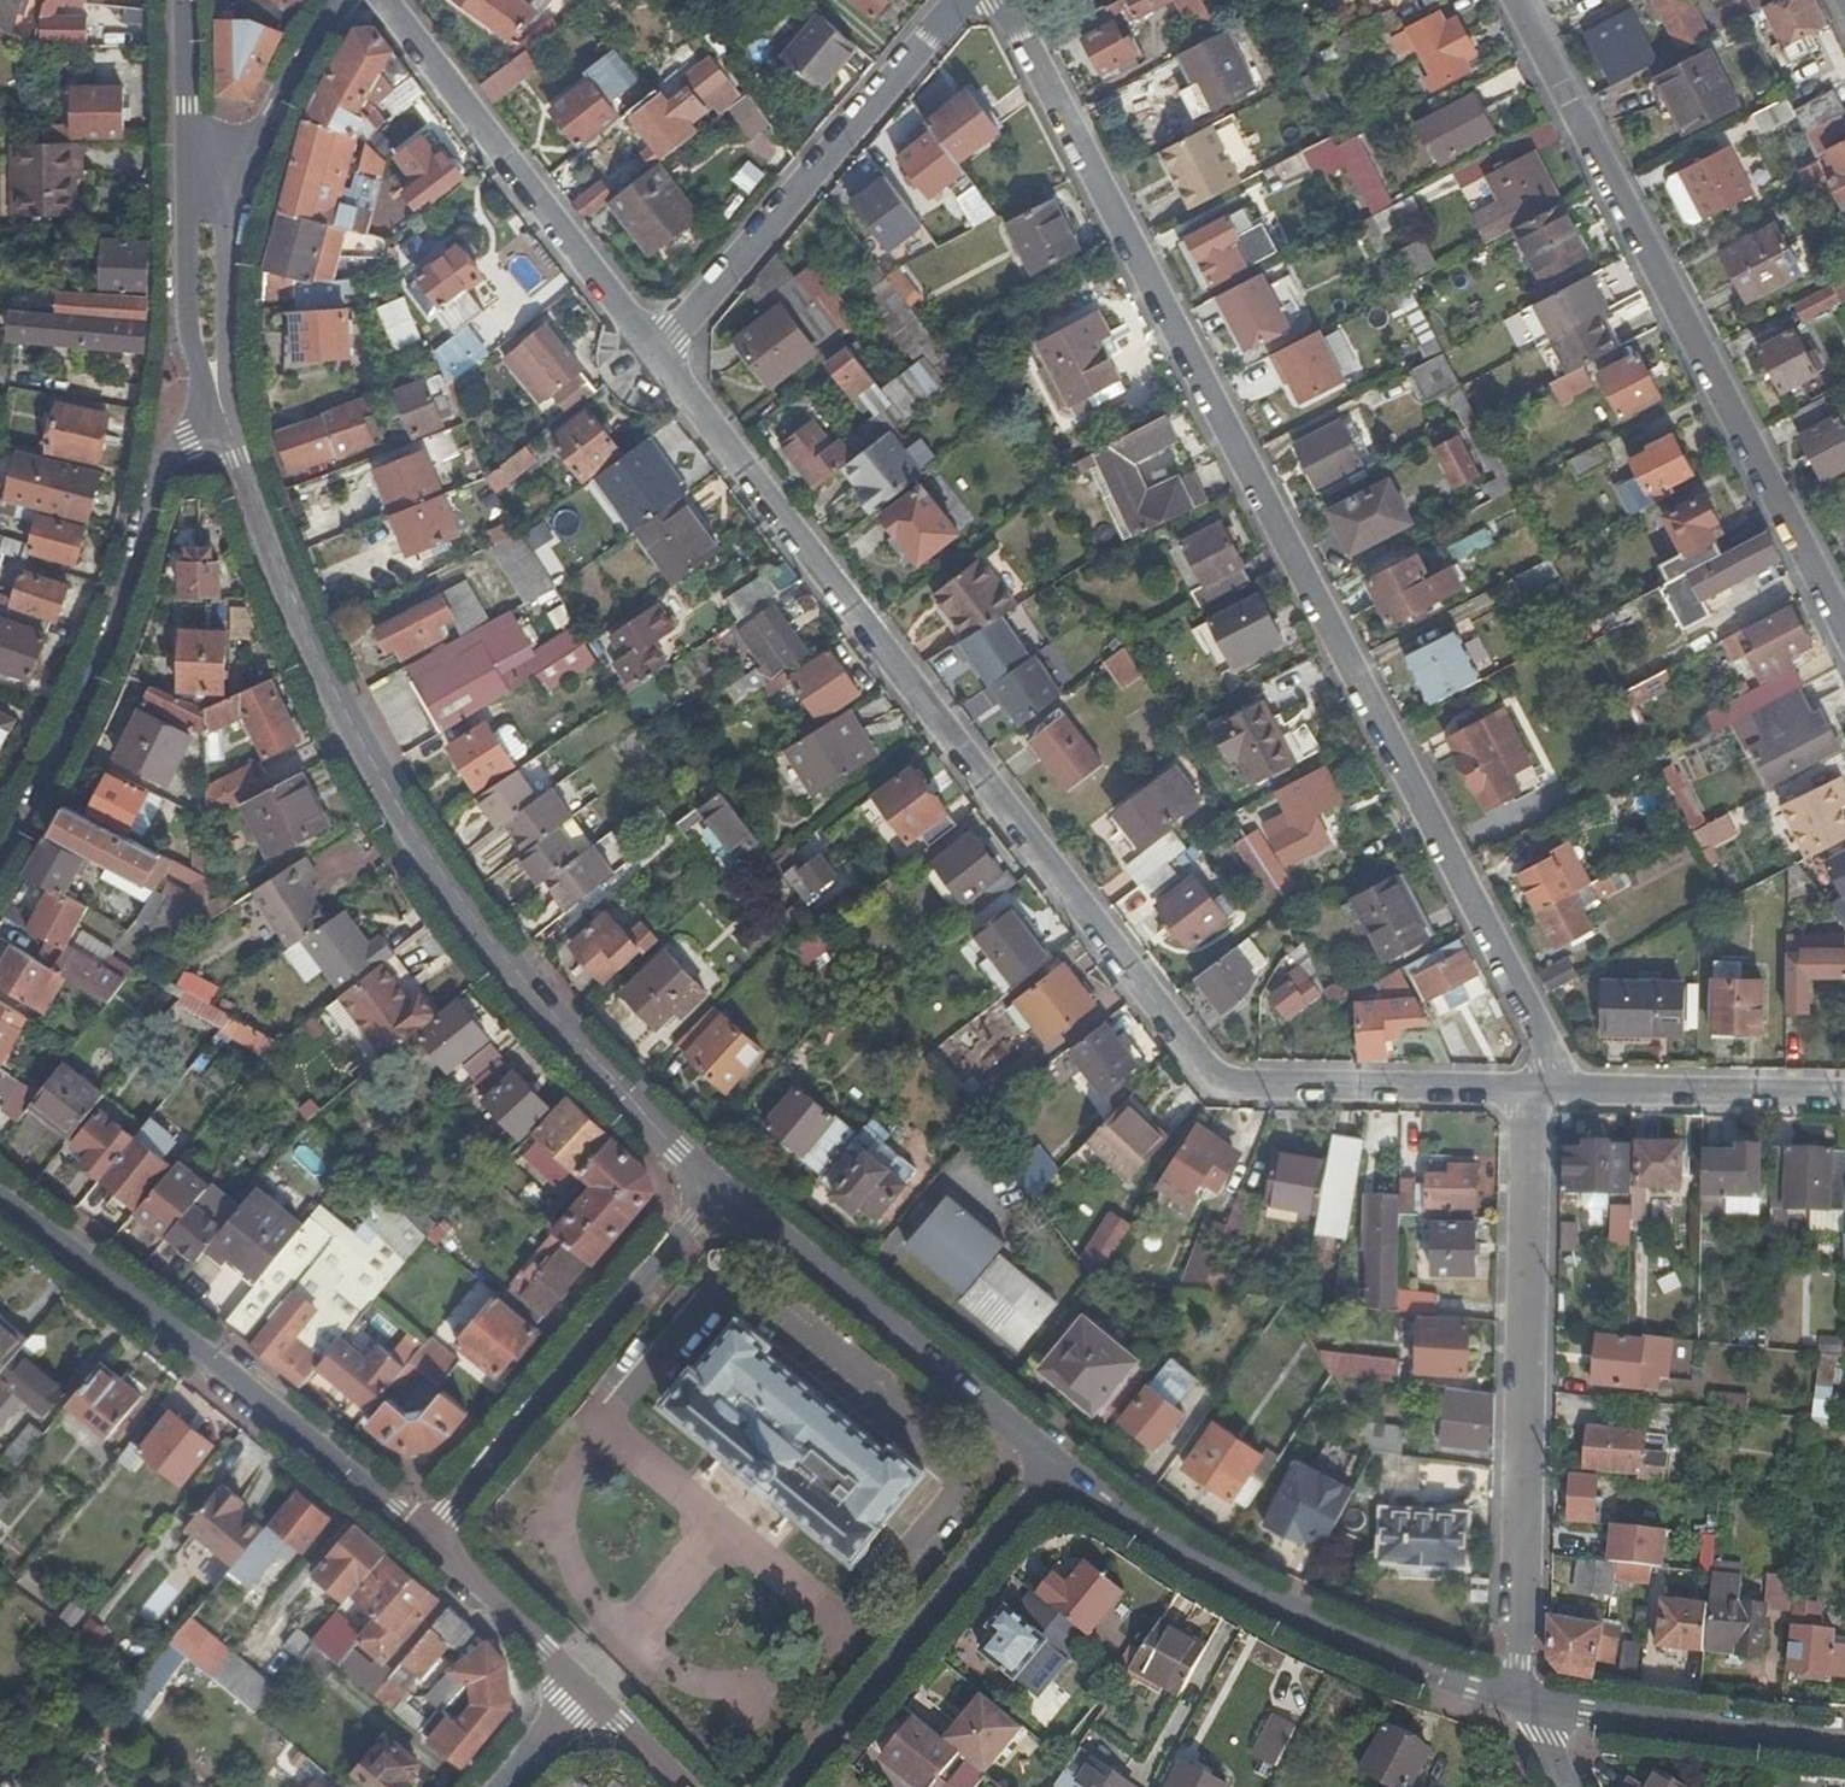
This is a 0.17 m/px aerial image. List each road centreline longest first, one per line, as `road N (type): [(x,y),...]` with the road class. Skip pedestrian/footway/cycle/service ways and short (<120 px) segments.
road 1 (residential): [(654,351),(1231,1090),(1534,1094)]
road 2 (residential): [(1534,1094),(1543,1051),(995,0)]
road 3 (residential): [(721,1190),(530,987),(433,859),(335,692),(230,430)]
road 4 (residential): [(1844,635),(1513,0)]
road 5 (residential): [(1534,1094),(1527,1707)]
road 6 (residential): [(0,1201),(427,1539)]
road 7 (residential): [(1061,1468),(1144,1532),(1299,1614),(1527,1707)]
road 8 (residential): [(211,409),(152,457),(123,569),(0,841)]
road 9 (residential): [(654,351),(959,0)]
road 10 (residential): [(427,1539),(721,1190)]
road 11 (residential): [(384,0),(654,351)]
road 12 (residential): [(1061,1468),(721,1190)]
road 13 (residential): [(790,1786),(1061,1468)]
road 14 (residential): [(1527,1707),(1844,1745)]
road 15 (residential): [(1534,1094),(1844,1095)]
road 16 (residential): [(190,120),(190,332),(211,409)]
road 17 (residential): [(427,1539),(588,1692)]
road 18 (residential): [(230,430),(228,226)]
road 19 (residential): [(265,134),(347,0)]
road 20 (residential): [(588,1692),(686,1786)]
road 21 (residential): [(508,1786),(588,1692)]

